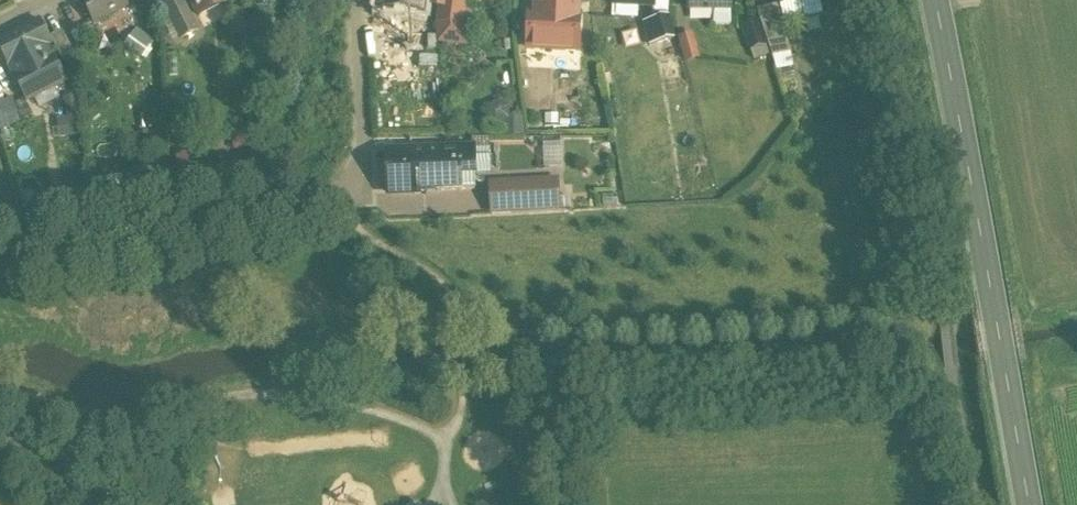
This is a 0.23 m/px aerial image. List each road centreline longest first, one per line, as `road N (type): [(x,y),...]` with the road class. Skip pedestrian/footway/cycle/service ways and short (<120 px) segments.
road 1 (residential): [(0,272),(343,203),(369,173),(362,0)]
road 2 (tertiary): [(936,0),(1029,504)]

